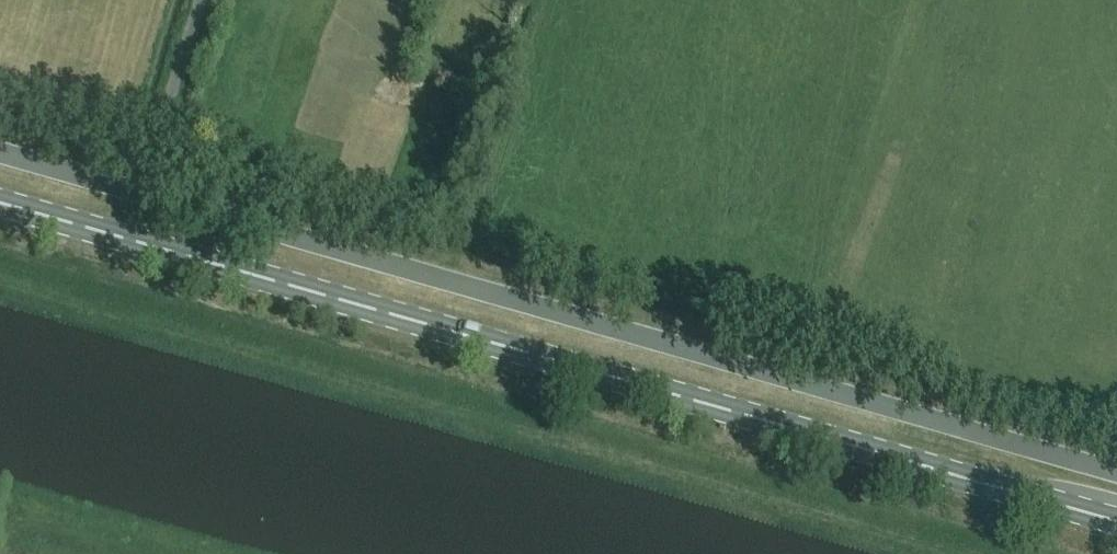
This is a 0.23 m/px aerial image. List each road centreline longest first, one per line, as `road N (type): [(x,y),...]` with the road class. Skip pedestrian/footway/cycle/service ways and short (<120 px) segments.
road 1 (secondary): [(1116,521),(0,203)]
road 2 (unclassified): [(1116,472),(141,195)]
road 3 (unclassified): [(141,195),(201,0)]
road 4 (unclassified): [(141,195),(0,156)]

